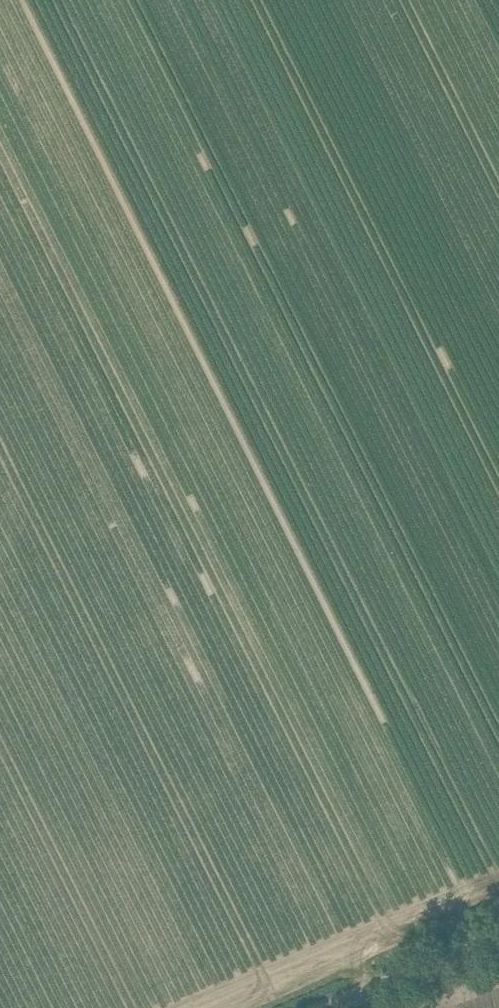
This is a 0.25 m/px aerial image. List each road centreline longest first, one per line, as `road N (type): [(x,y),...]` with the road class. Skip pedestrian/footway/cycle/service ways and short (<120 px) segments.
road 1 (unclassified): [(330,1007),(498,937)]

